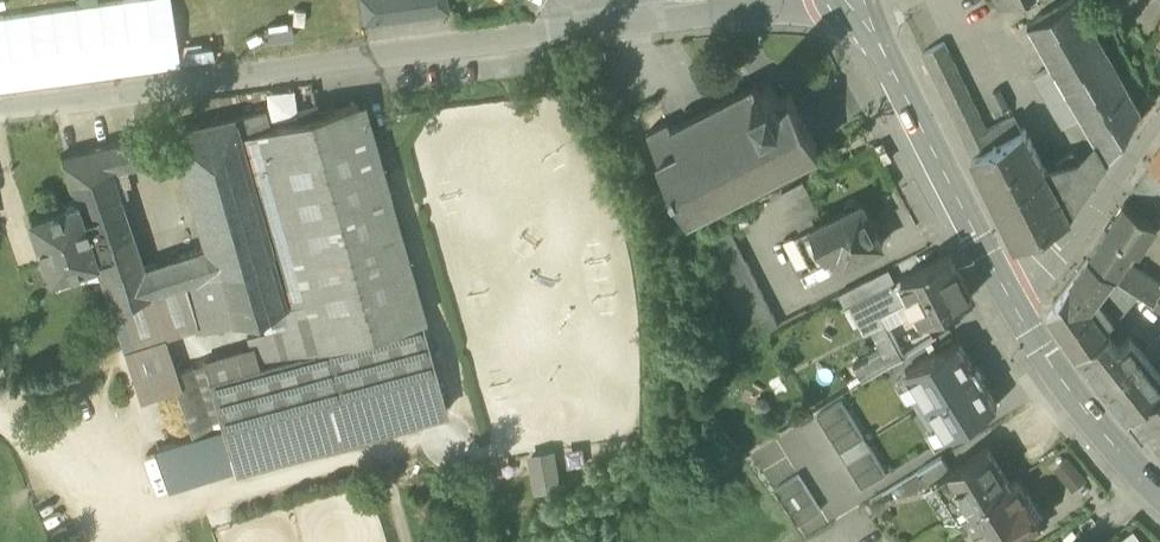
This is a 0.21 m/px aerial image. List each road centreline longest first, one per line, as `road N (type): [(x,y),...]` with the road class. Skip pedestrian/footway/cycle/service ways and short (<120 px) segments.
road 1 (unclassified): [(626,14),(0,108)]
road 2 (secondary): [(862,7),(1007,298)]
road 3 (secondary): [(1007,298),(1073,401),(1159,498)]
road 4 (residential): [(1007,298),(1104,195),(1159,116)]
road 5 (residential): [(862,7),(626,14)]

